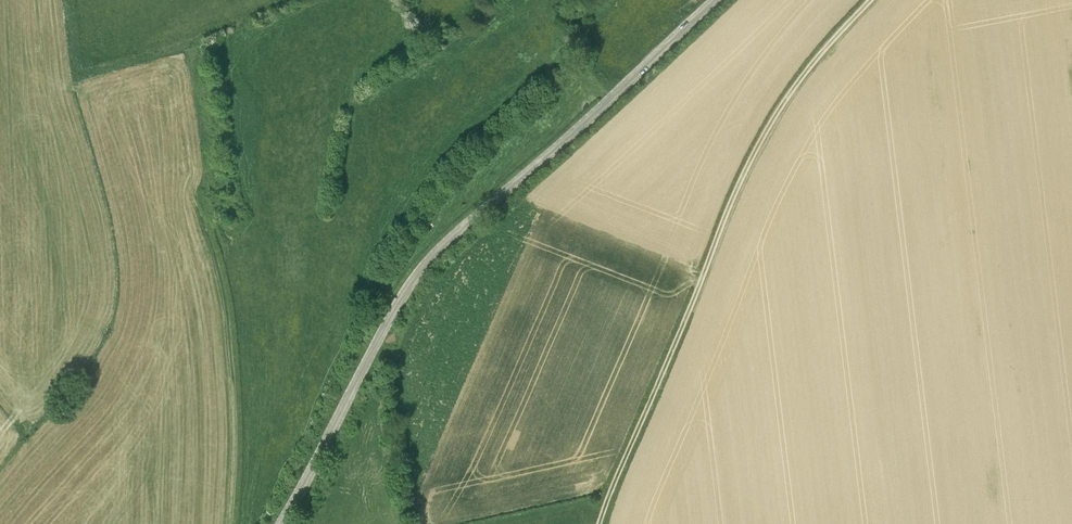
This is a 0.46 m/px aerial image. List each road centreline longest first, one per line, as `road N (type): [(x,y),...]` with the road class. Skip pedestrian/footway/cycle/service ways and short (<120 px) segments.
road 1 (tertiary): [(280,523),(433,254),(713,0)]
road 2 (track): [(599,523),(744,169),(784,98),(870,0)]
road 3 (track): [(200,217),(228,328),(229,523)]

